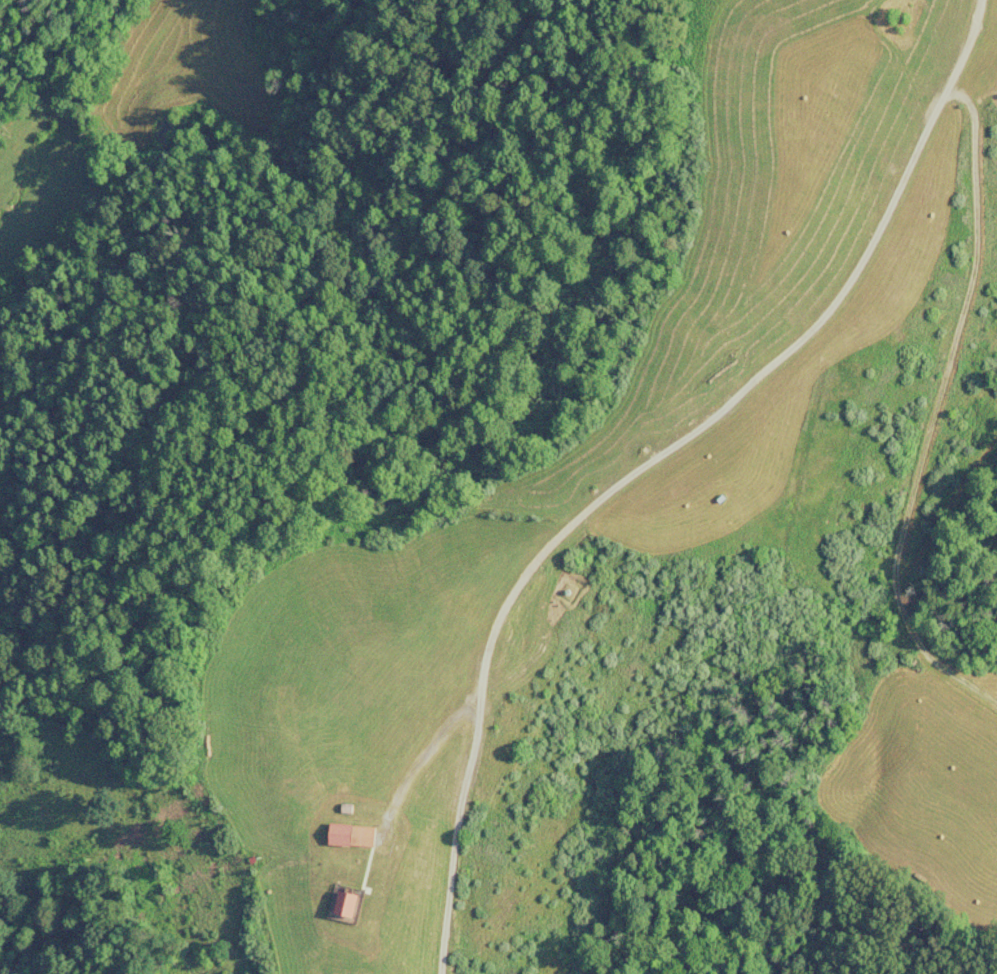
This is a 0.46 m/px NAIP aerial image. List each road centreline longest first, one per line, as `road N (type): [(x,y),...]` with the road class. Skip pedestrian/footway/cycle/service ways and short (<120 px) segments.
road 1 (residential): [(0,262),(209,145),(281,0)]

